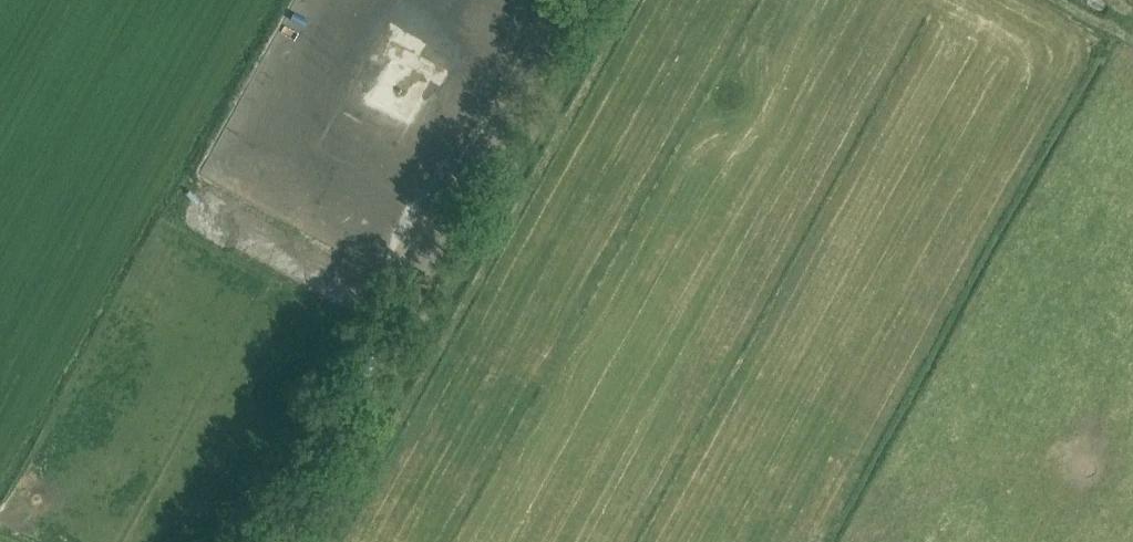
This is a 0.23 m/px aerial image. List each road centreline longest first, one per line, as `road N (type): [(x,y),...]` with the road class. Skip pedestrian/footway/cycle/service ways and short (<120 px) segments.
road 1 (unclassified): [(267,541),(569,0)]

